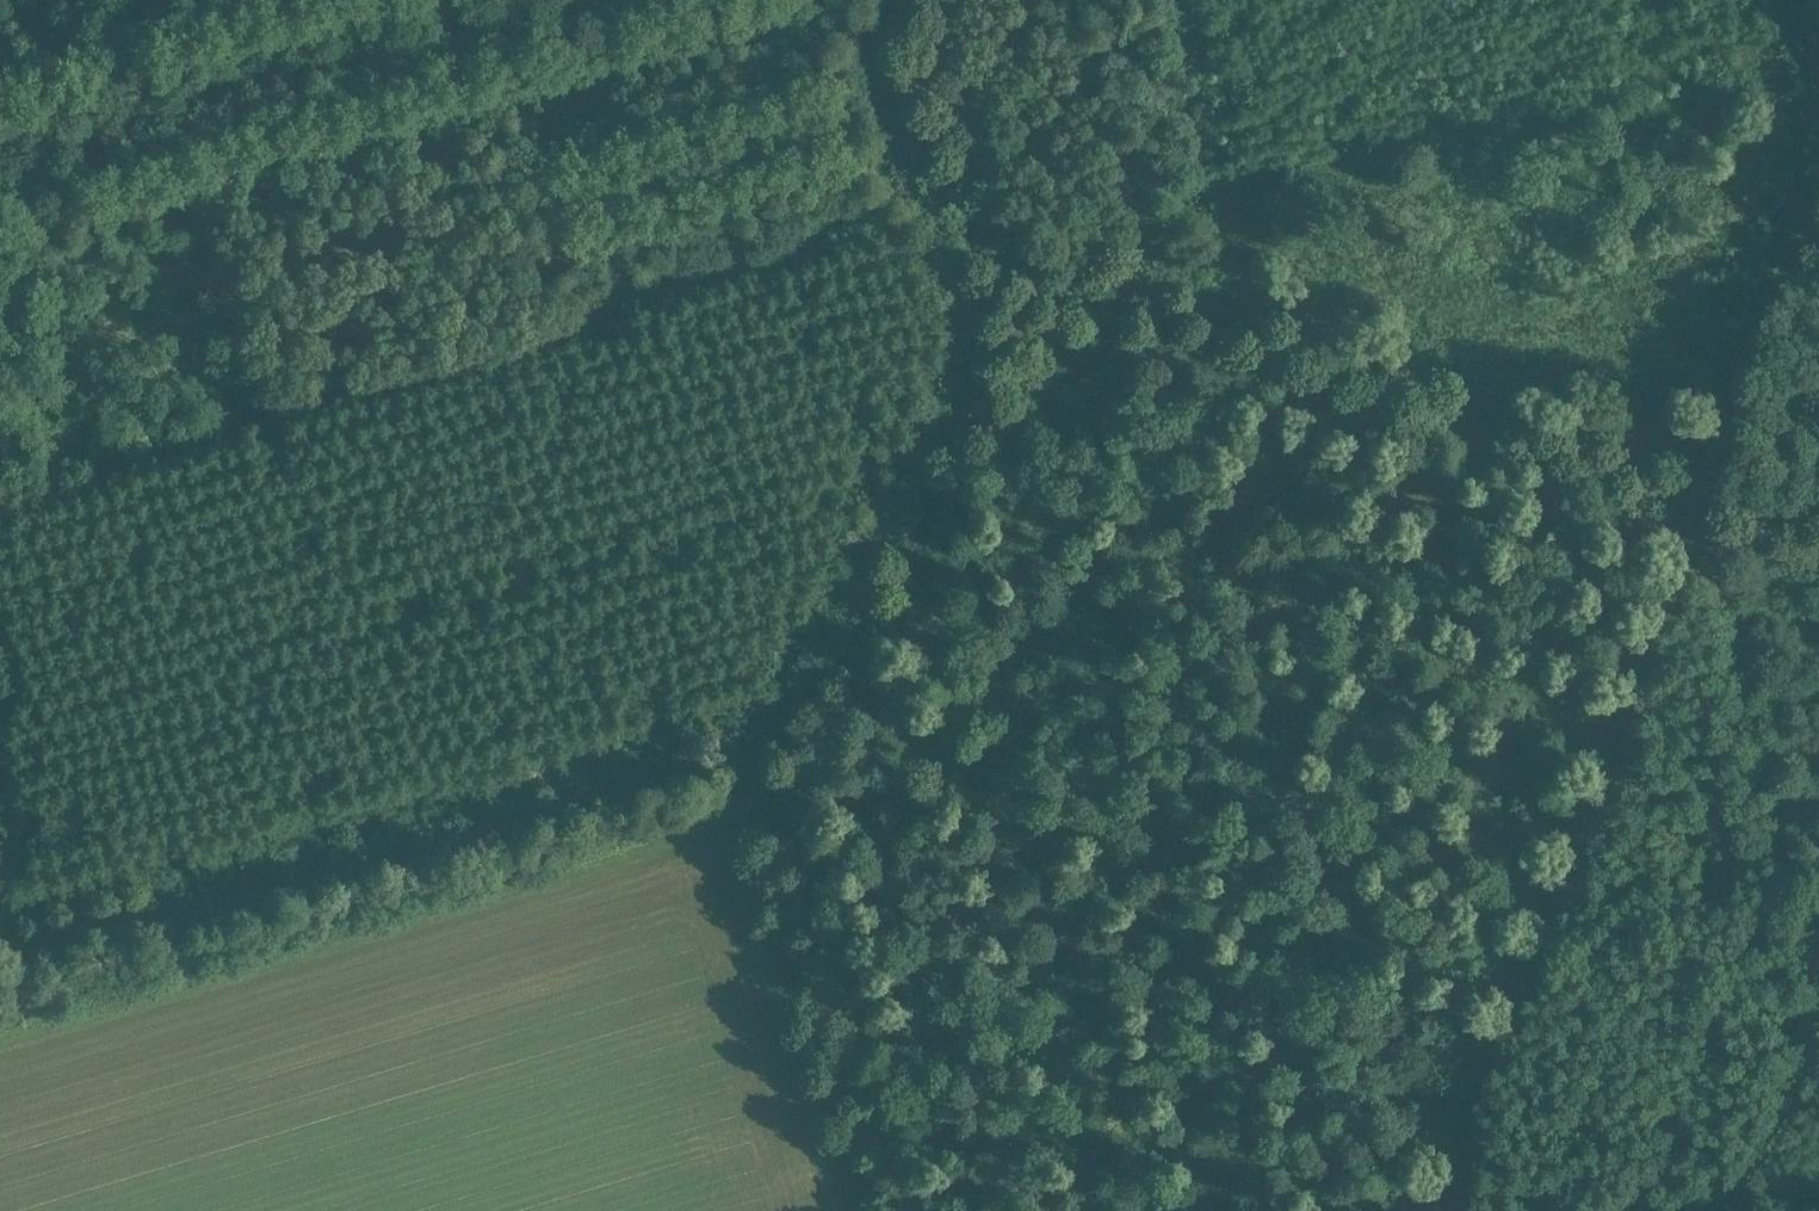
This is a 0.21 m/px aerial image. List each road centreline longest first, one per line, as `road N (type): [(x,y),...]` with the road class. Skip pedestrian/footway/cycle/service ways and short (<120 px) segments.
road 1 (track): [(1435,1210),(1818,136)]

